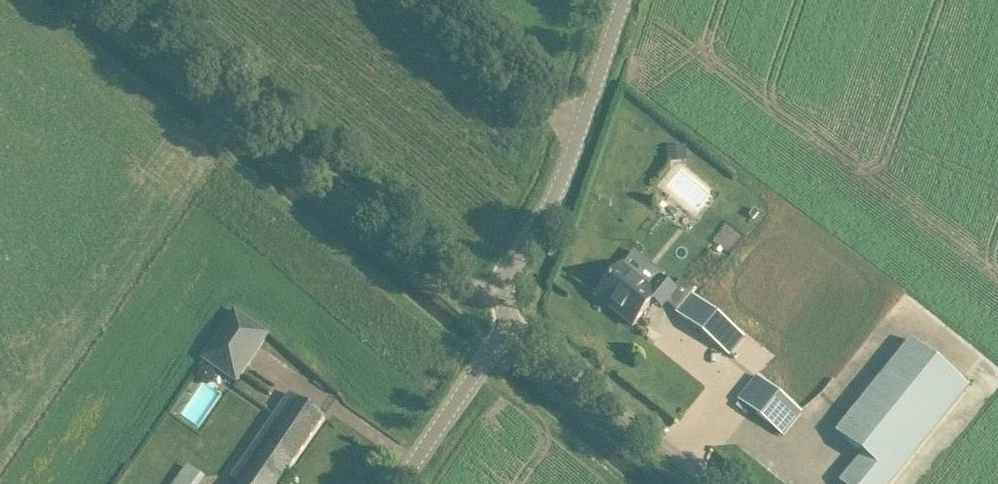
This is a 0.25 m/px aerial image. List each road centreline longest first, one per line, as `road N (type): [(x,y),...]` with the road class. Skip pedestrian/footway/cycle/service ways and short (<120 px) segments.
road 1 (track): [(104,0),(461,279),(501,292)]
road 2 (unclassified): [(515,329),(501,292),(573,153),(625,0)]
road 3 (unclassified): [(716,483),(515,329)]
road 4 (unclassified): [(399,483),(495,345),(515,329)]

